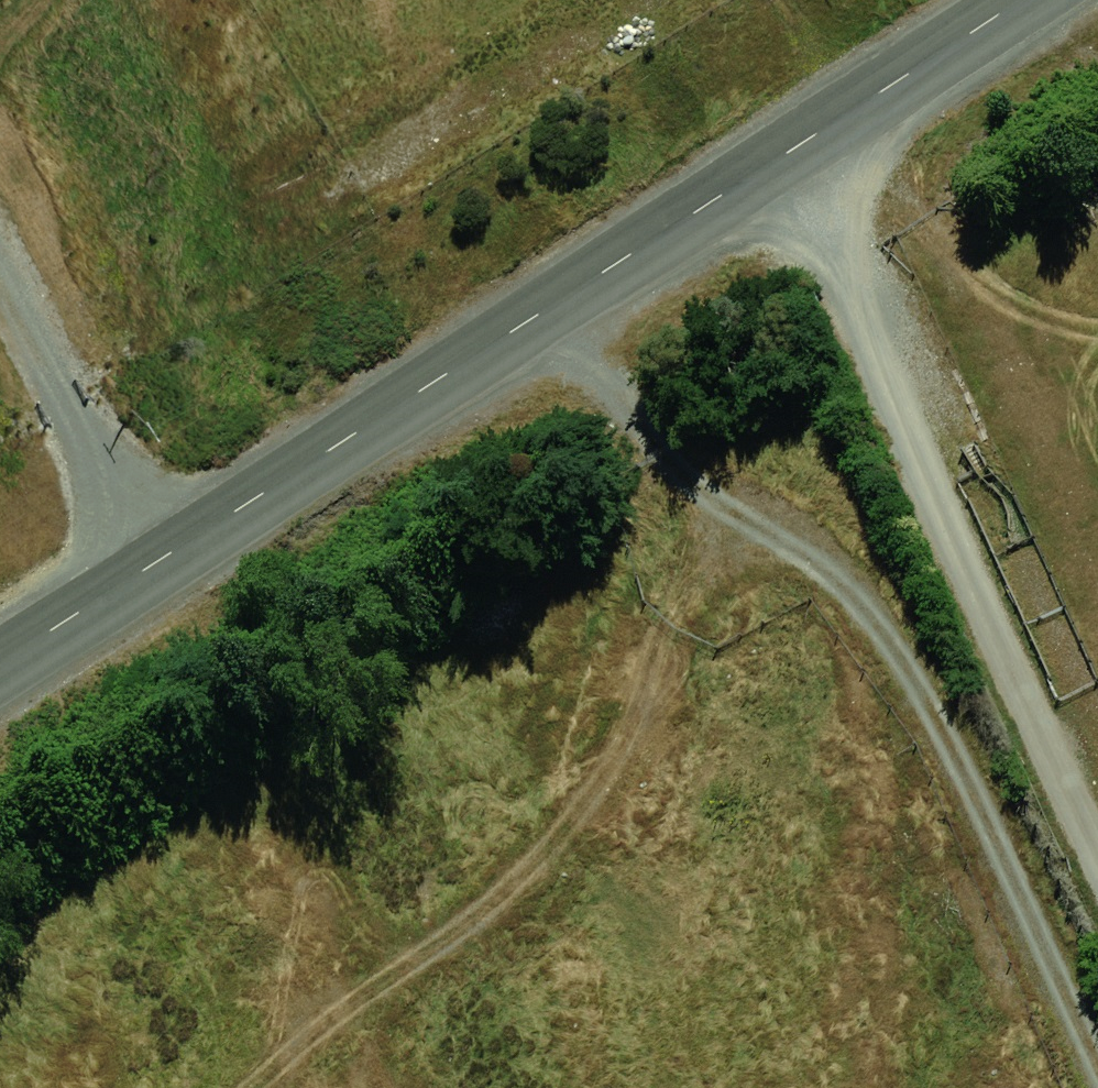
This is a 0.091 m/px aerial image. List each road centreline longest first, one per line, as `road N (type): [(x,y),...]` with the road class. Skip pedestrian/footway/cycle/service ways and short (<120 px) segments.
road 1 (unclassified): [(1019,0),(0,662)]
road 2 (track): [(729,531),(612,781),(231,1087)]
road 3 (track): [(780,161),(852,275),(1097,837)]
road 4 (track): [(0,266),(149,567)]

